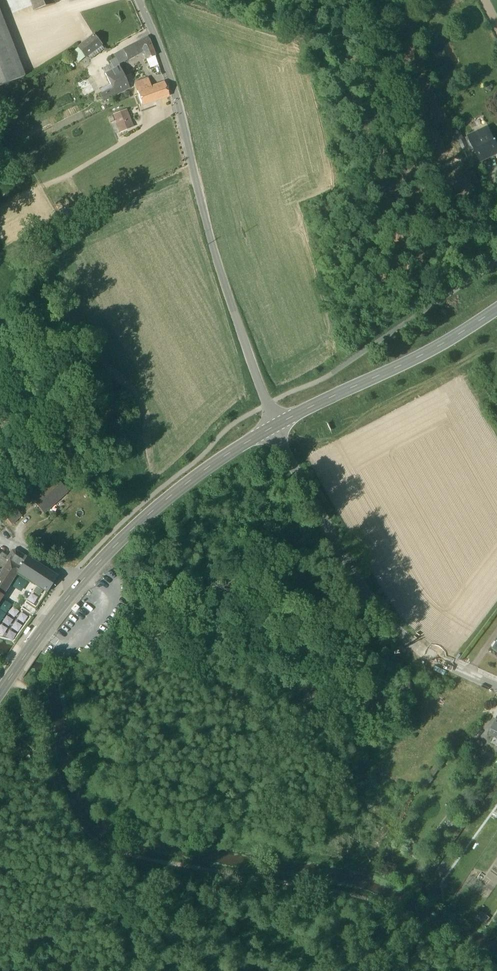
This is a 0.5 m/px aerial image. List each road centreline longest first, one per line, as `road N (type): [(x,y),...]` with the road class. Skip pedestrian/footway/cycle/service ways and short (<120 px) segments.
road 1 (tertiary): [(138,0),(173,82),(218,262),(273,426)]
road 2 (secondary): [(0,692),(73,592),(128,534),(273,426)]
road 3 (tertiary): [(496,687),(435,659),(387,620),(295,472)]
road 4 (secondary): [(273,426),(496,310)]

